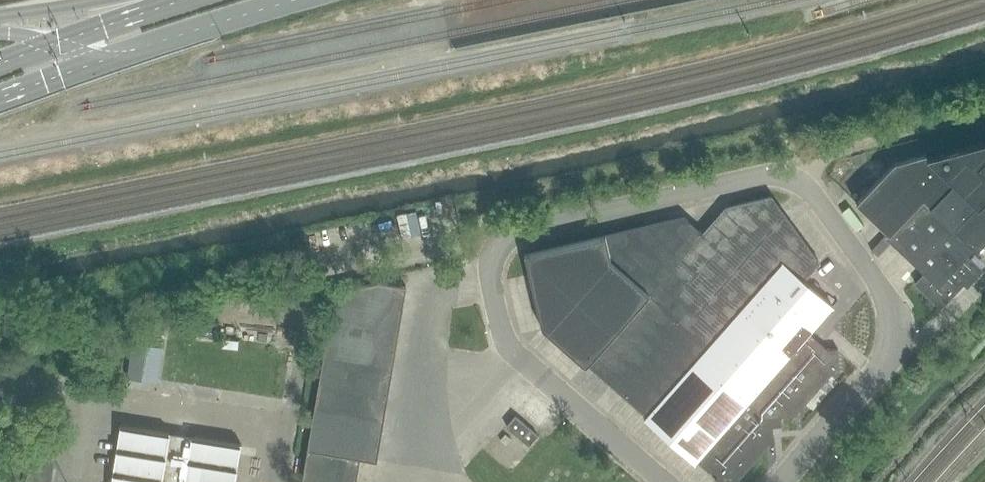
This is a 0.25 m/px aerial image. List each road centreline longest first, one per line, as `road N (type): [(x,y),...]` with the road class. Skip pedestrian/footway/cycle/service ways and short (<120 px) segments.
road 1 (primary): [(99,62),(295,0)]
road 2 (primary): [(180,0),(52,44)]

